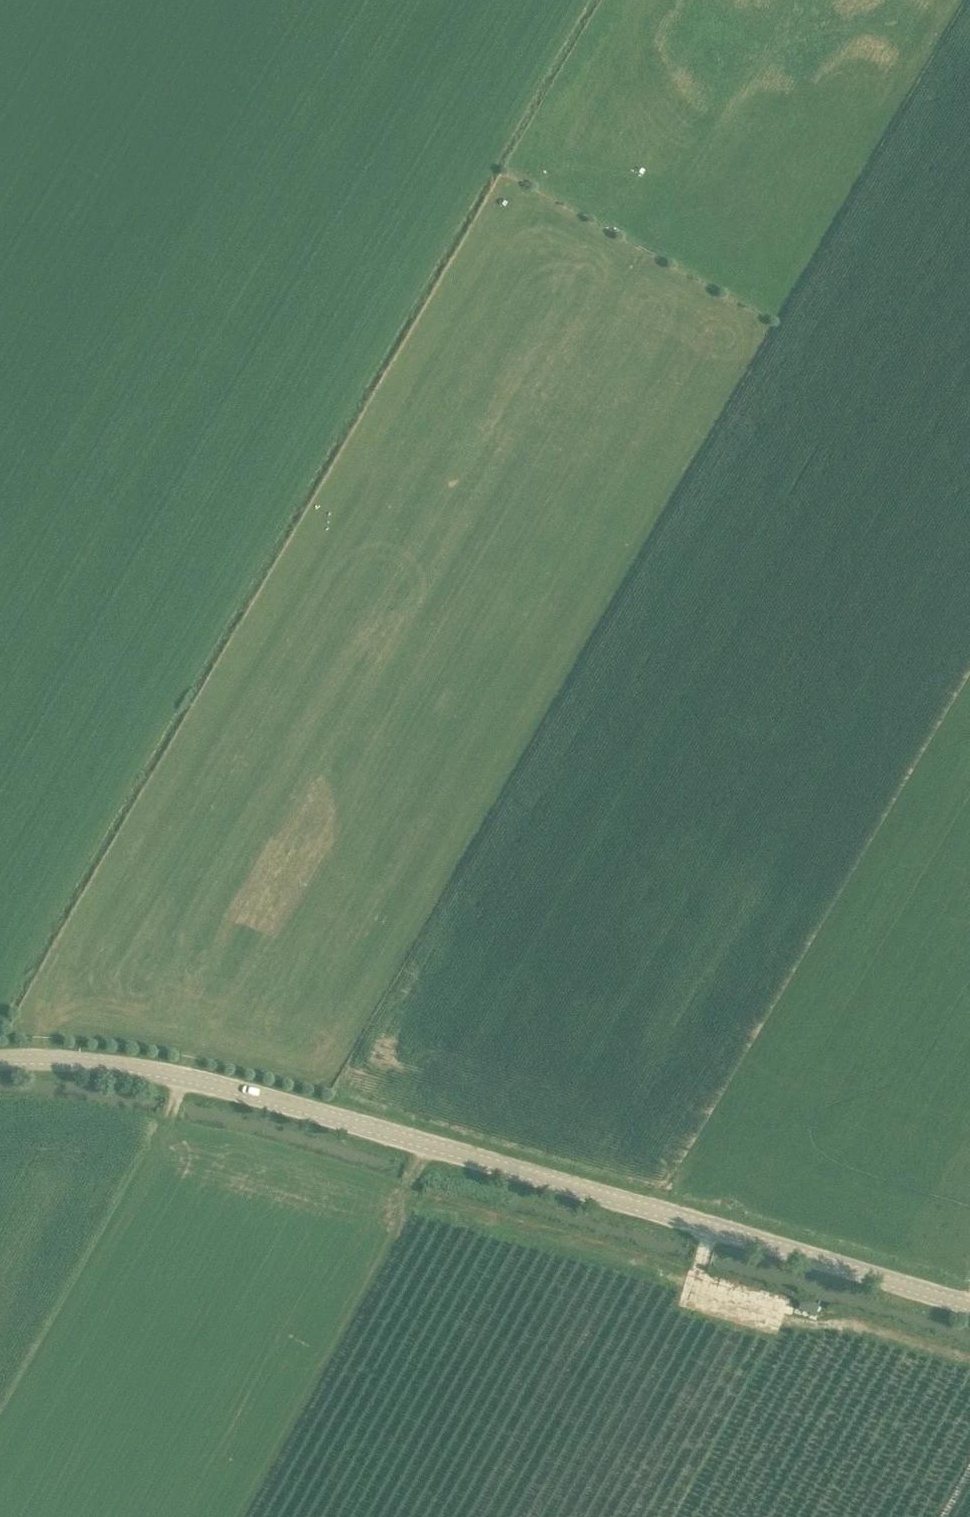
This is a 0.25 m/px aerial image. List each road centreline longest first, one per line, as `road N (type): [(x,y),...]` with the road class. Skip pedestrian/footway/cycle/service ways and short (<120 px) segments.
road 1 (unclassified): [(969,1304),(227,1086),(88,1062),(0,1059)]

